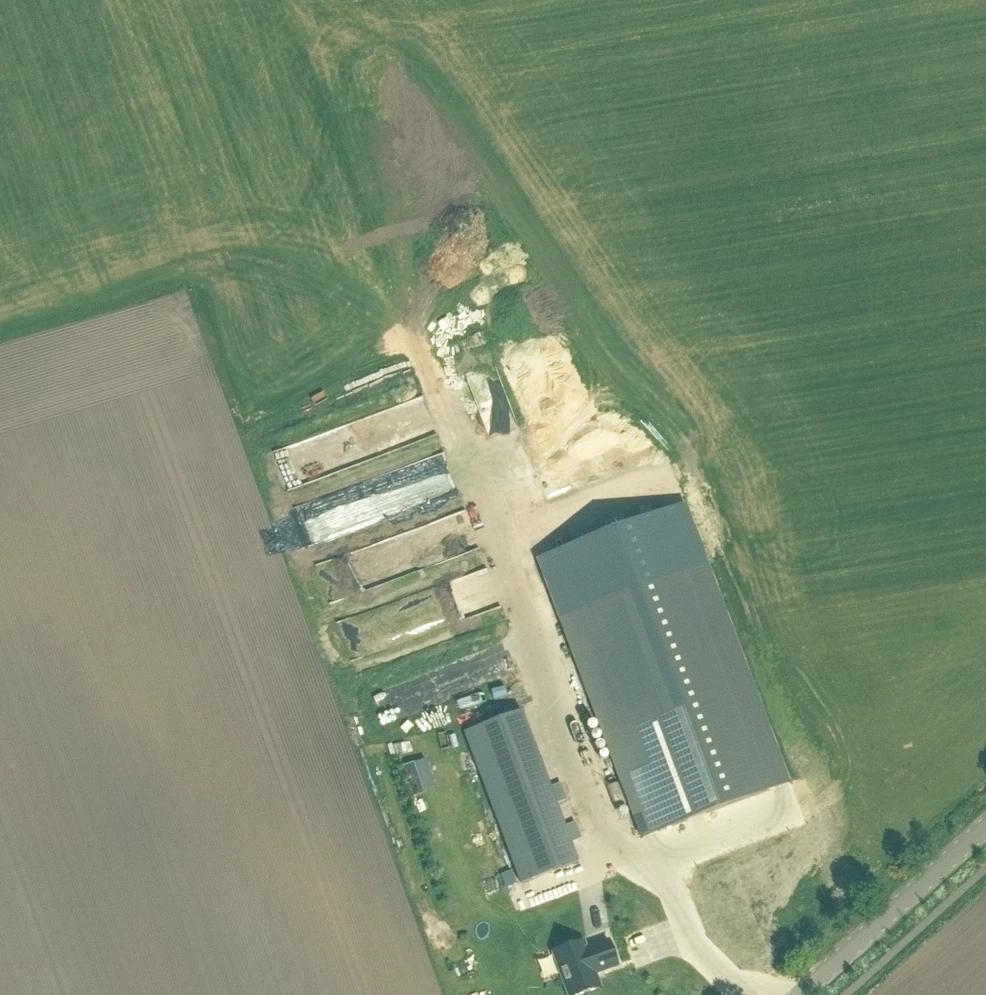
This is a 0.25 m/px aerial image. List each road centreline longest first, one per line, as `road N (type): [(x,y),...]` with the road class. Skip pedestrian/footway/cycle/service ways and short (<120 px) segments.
road 1 (tertiary): [(795,994),(985,821)]

